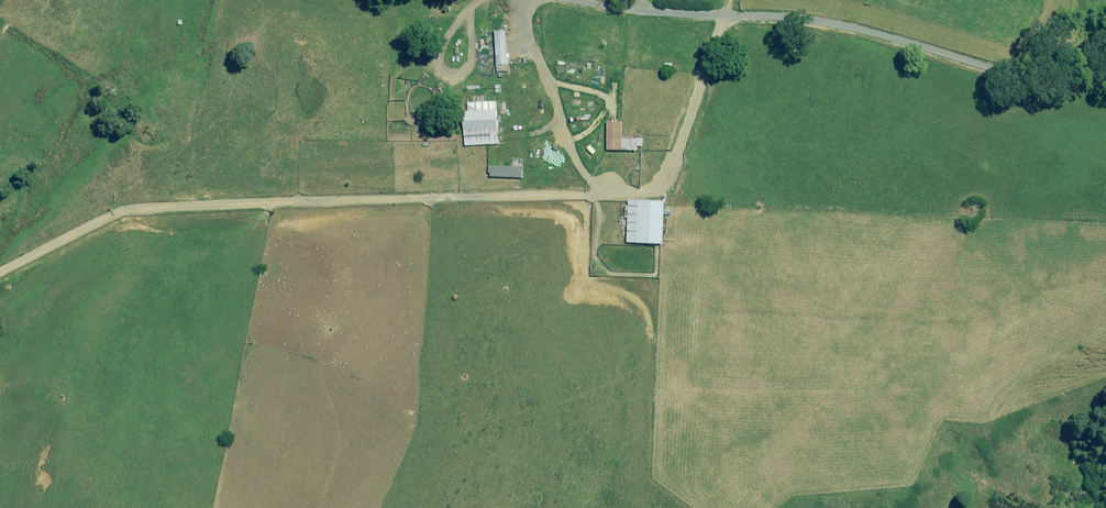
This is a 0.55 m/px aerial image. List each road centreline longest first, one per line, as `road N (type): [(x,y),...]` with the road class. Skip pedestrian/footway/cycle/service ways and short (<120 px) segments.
road 1 (track): [(725,16),(676,165),(432,210),(132,204),(58,227),(0,275)]
road 2 (unclassified): [(571,0),(842,24),(1002,72),(1067,75),(1105,66)]

